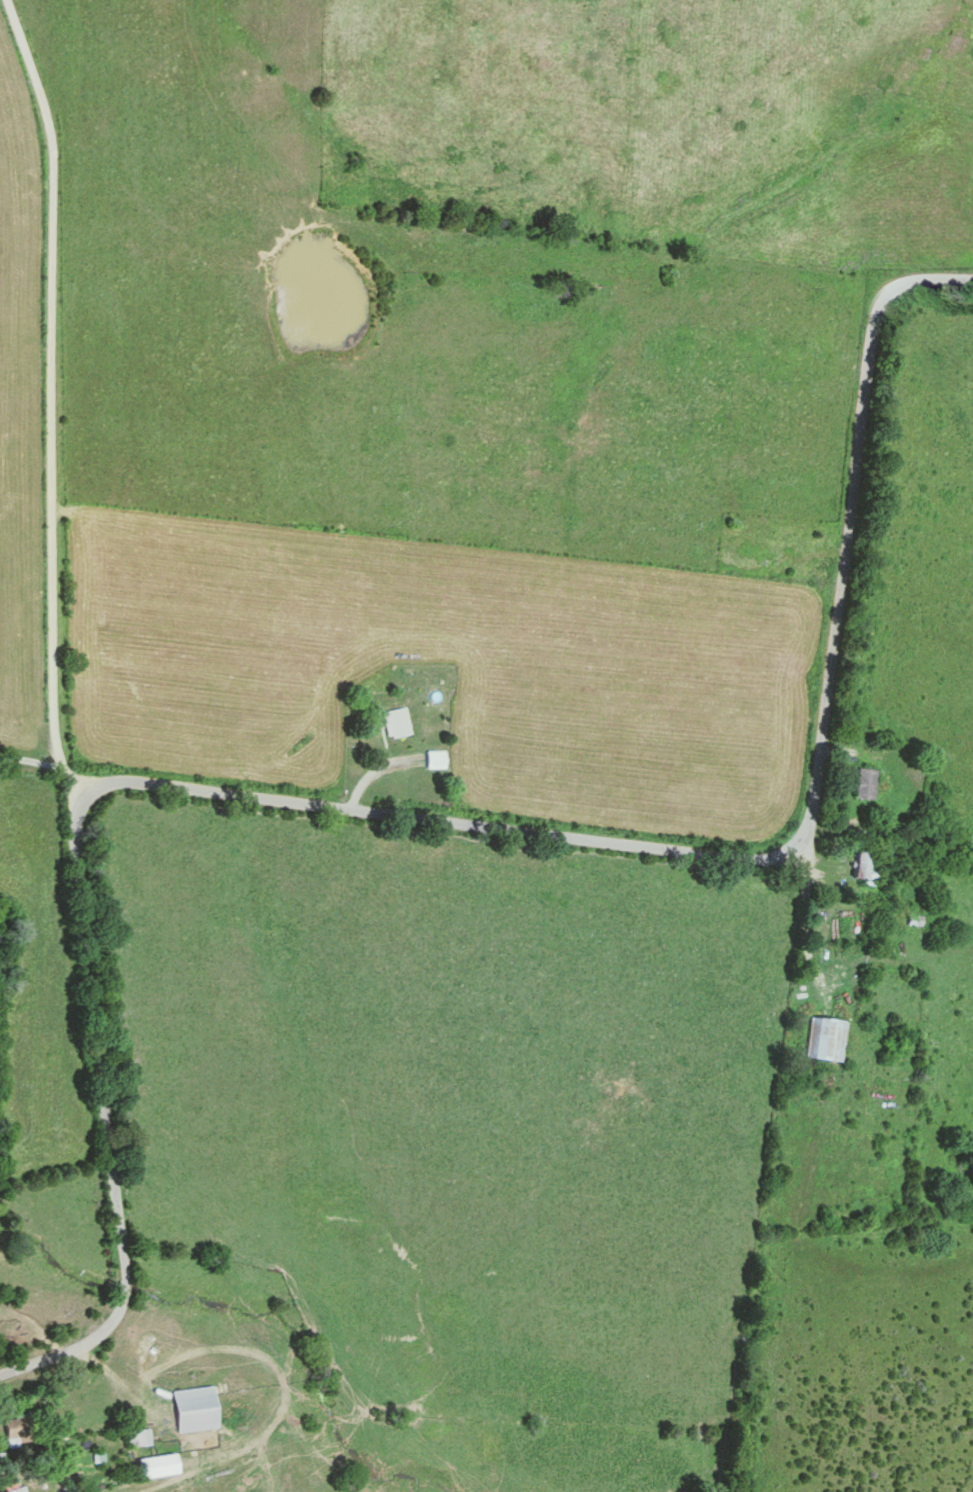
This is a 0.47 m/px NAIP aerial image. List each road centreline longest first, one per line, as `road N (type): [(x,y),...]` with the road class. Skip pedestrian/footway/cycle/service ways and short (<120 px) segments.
road 1 (residential): [(0,1376),(74,1356),(126,1312),(89,1040),(71,834),(80,786),(769,859),(813,814),(885,302),(910,276),(972,275)]

